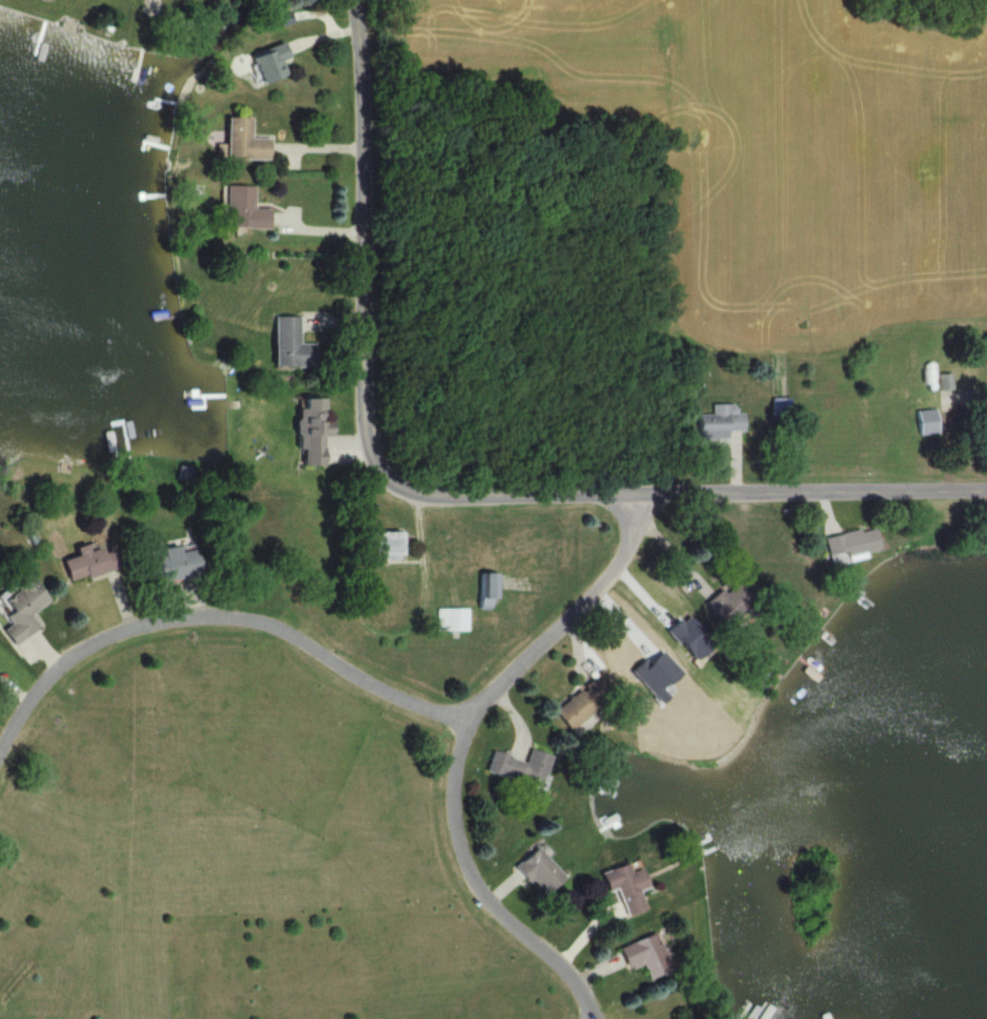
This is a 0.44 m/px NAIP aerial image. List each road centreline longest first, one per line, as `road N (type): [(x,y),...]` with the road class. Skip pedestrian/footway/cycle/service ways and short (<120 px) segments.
road 1 (residential): [(986,487),(430,493),(383,476),(361,437),(353,0)]
road 2 (residential): [(627,492),(636,519),(614,570),(464,726),(451,782),(457,846),(476,891),(575,984),(592,1018)]
road 3 (residential): [(0,758),(48,672),(147,623),(219,614),(273,628),(380,692),(464,726)]

